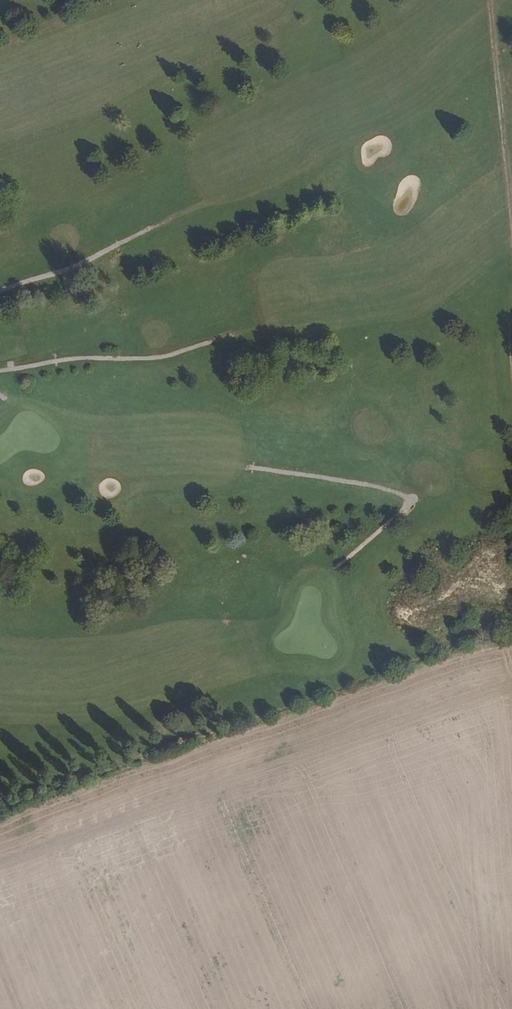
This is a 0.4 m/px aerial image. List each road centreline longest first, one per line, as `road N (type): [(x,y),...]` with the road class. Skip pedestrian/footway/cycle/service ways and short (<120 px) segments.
road 1 (track): [(511,205),(489,0)]

